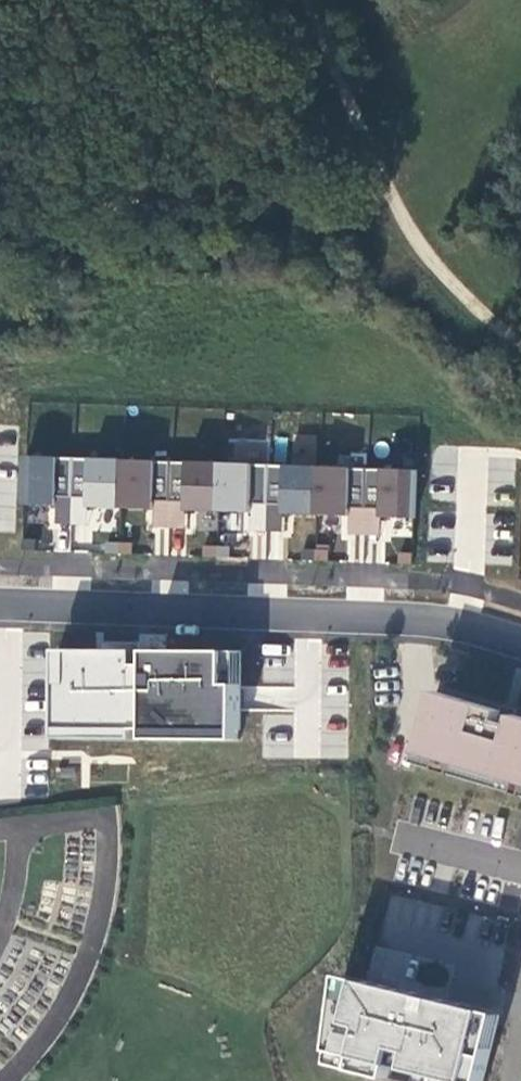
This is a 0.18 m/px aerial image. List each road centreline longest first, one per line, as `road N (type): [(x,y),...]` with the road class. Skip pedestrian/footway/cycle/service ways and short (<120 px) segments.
road 1 (residential): [(0,604),(401,617),(520,646)]

